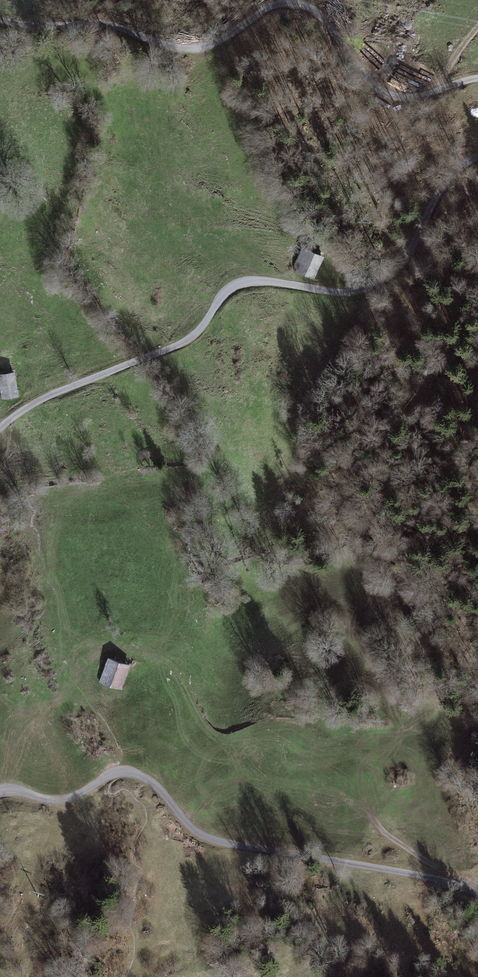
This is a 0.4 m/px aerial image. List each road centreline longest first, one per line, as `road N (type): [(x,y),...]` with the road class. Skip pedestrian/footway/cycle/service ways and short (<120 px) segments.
road 1 (unclassified): [(0,427),(41,399),(190,339),(235,286),(262,281),(342,293),(372,286),(406,256),(438,186),(477,155)]
road 2 (unclassified): [(477,77),(415,96),(382,90),(323,17),(299,3),(270,6),(230,35),(192,47),(104,22),(0,18)]
road 3 (unclassified): [(477,893),(210,839),(150,780),(129,772),(60,800),(0,793)]
road 4 (track): [(311,731),(286,717),(222,736),(205,721),(181,674)]

